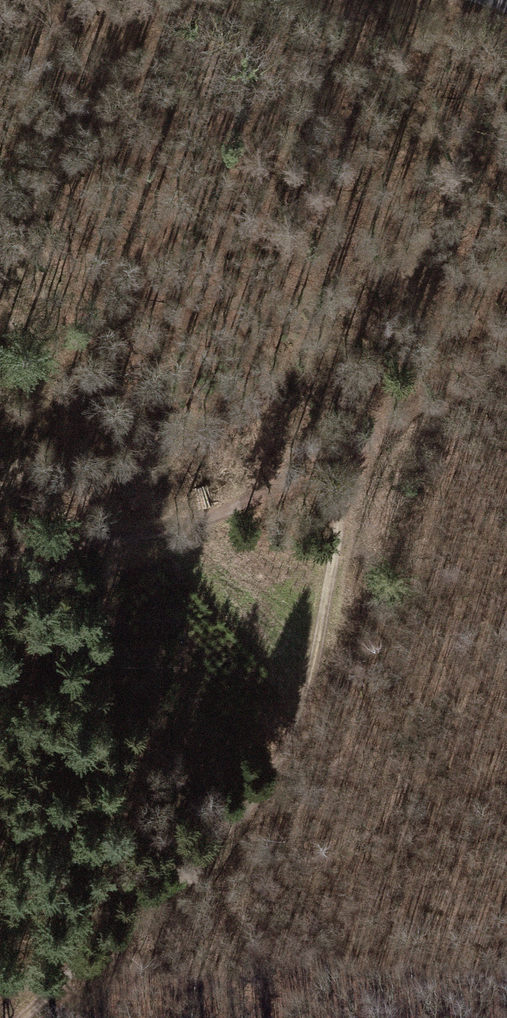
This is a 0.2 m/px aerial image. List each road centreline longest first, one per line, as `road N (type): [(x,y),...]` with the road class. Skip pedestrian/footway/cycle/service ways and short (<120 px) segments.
road 1 (track): [(0,1015),(206,867),(286,762),(314,682),(349,444),(506,338)]
road 2 (track): [(0,585),(235,507),(349,444)]

